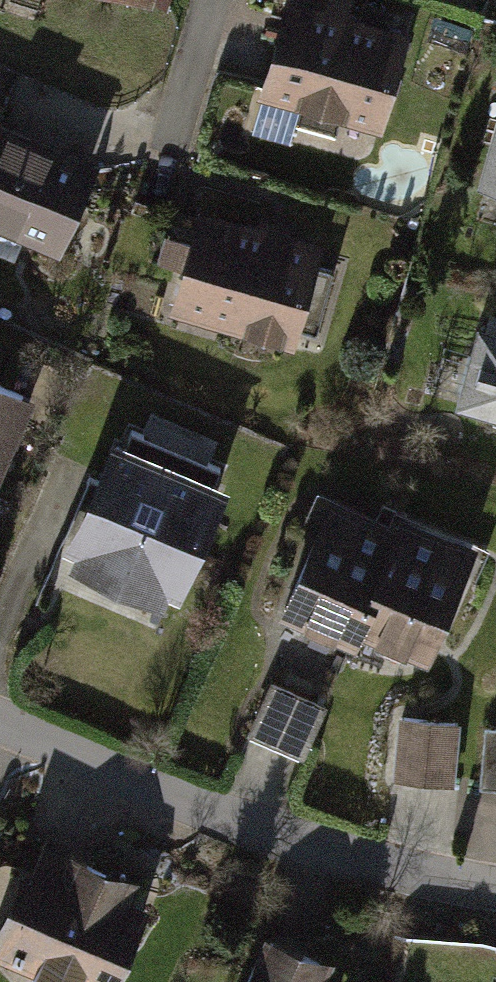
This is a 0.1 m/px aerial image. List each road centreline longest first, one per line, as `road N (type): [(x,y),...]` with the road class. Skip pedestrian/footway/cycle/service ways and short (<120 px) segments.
road 1 (residential): [(495,892),(437,887),(0,722)]

